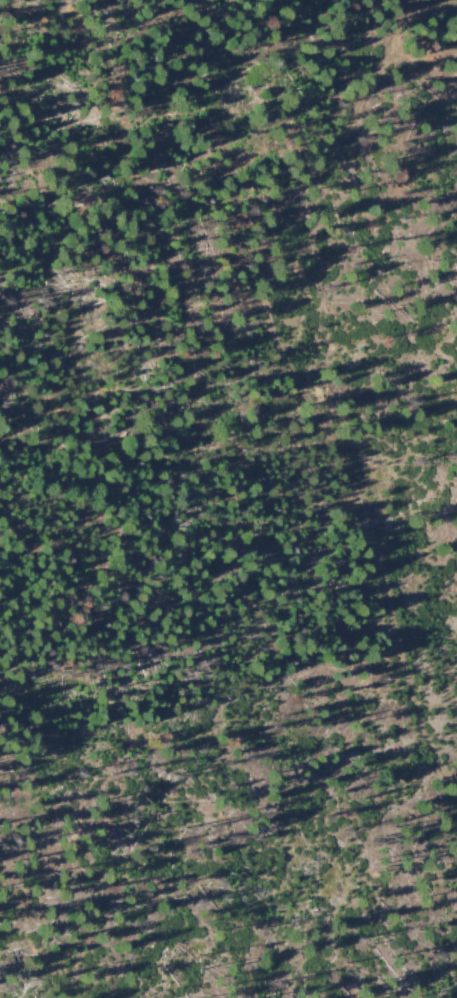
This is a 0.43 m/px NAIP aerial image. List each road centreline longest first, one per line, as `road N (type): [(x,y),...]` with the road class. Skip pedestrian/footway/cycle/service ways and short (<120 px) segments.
road 1 (track): [(456,46),(393,16),(334,51),(269,134),(240,241),(252,430),(346,619),(399,862),(456,927)]

